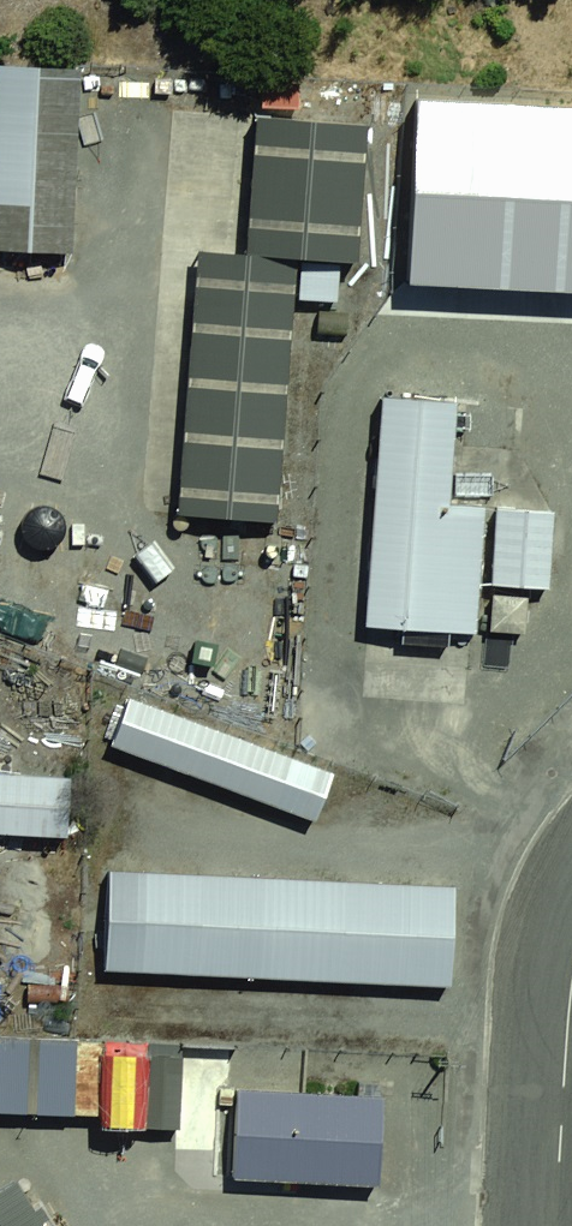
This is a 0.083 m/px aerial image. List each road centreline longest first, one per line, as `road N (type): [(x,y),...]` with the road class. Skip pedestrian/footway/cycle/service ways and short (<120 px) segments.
road 1 (residential): [(557,1225),(571,1009)]

